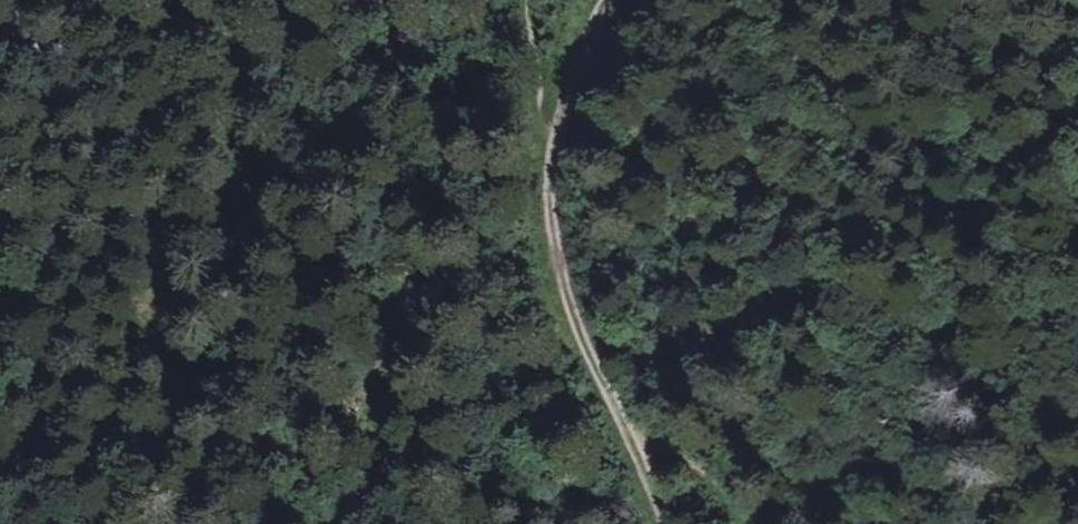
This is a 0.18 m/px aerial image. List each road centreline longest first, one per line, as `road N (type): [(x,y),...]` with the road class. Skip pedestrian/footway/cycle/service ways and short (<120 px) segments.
road 1 (track): [(600,0),(548,156),(549,257),(563,314),(592,371)]
road 2 (track): [(592,371),(663,523)]

